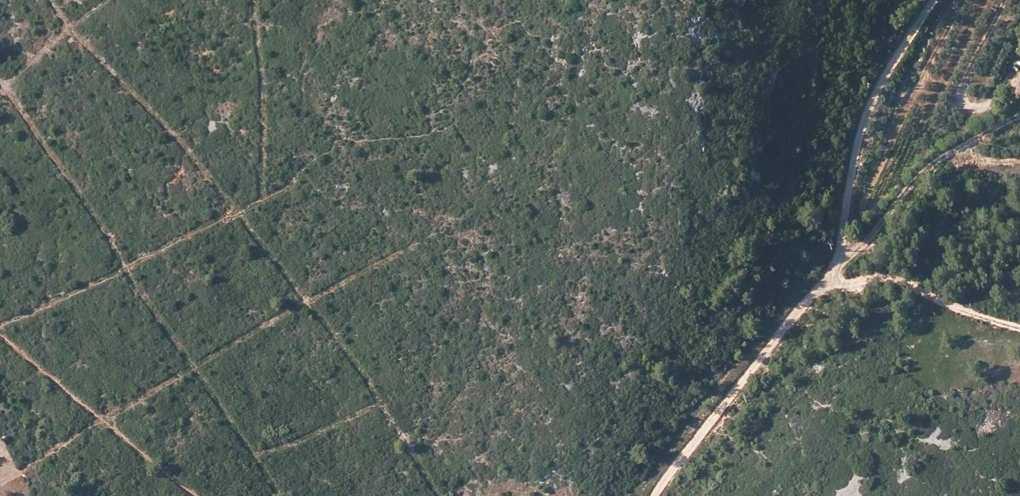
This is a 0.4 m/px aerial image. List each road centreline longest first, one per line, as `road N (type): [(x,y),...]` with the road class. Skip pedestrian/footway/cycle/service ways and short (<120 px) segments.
road 1 (track): [(935,0),(880,84),(859,142),(837,268),(652,495)]
road 2 (track): [(1019,333),(894,283),(821,287)]

